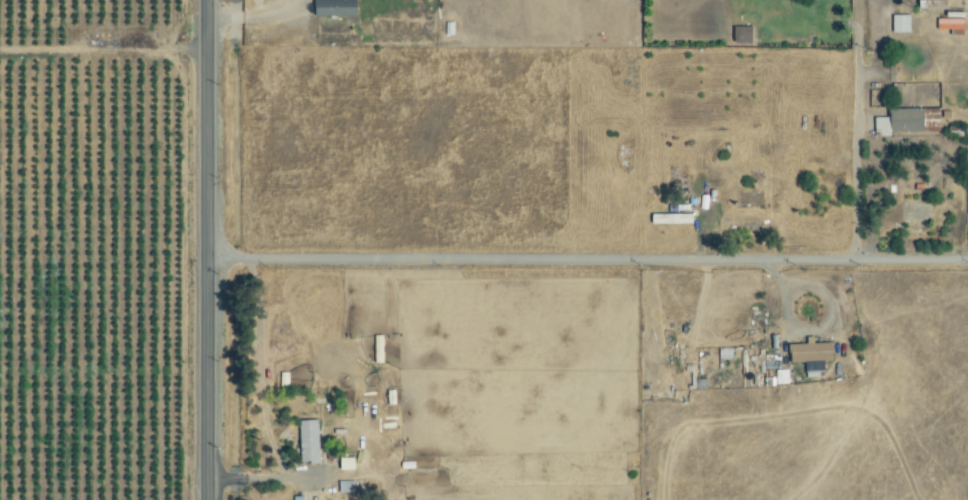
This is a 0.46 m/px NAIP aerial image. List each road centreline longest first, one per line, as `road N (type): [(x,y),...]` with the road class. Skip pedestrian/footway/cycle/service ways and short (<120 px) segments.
road 1 (residential): [(205,260),(967,259)]
road 2 (secondary): [(206,499),(205,0)]

